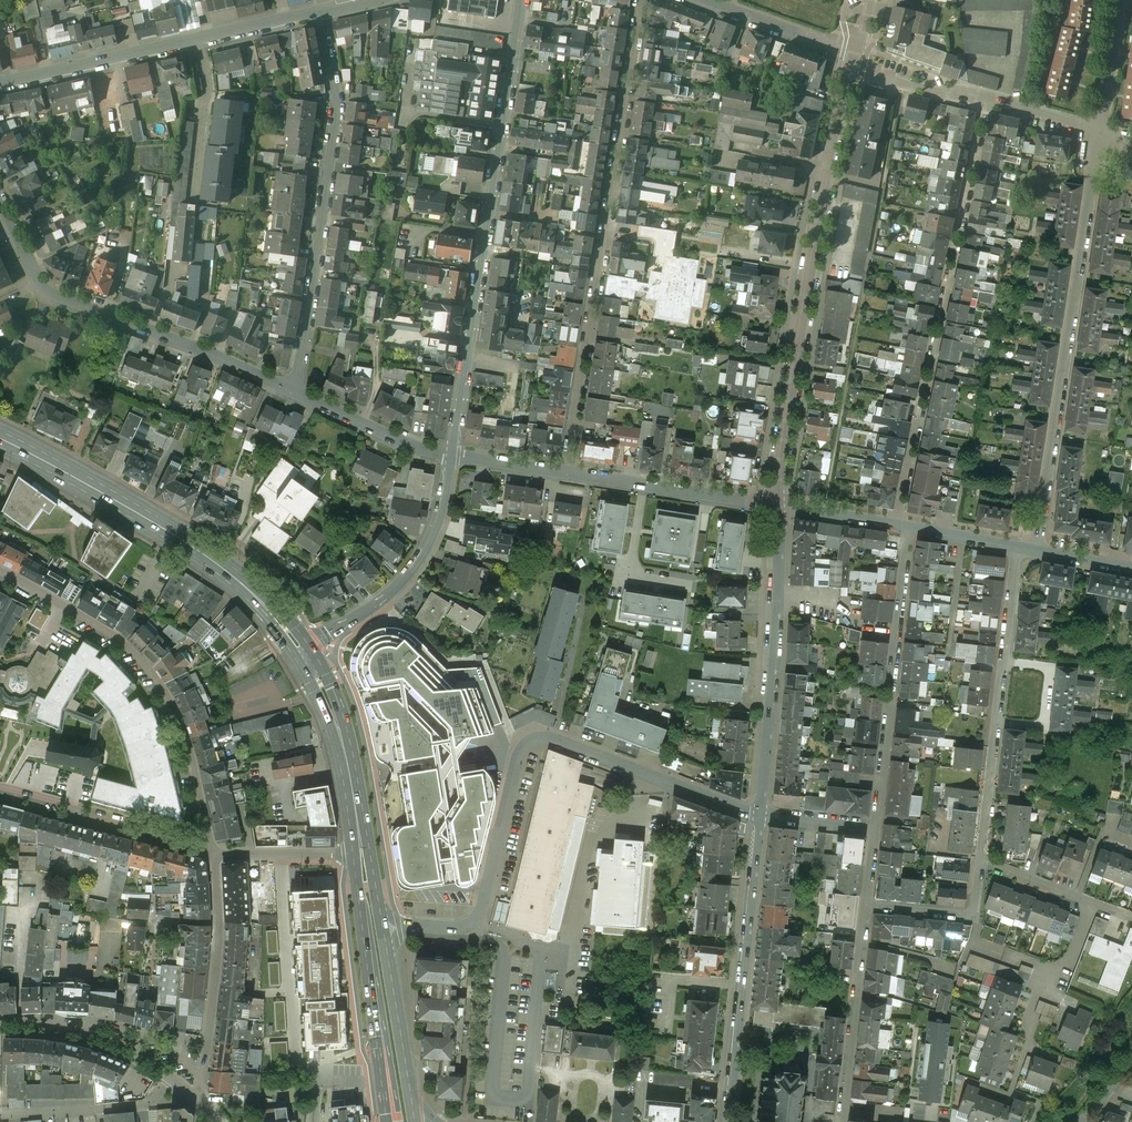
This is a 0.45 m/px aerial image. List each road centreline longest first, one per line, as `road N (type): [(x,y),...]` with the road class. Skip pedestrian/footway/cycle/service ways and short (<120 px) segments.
road 1 (residential): [(763,820),(541,736),(521,756),(476,921),(455,928),(383,926)]
road 2 (residential): [(639,0),(566,472)]
road 3 (residential): [(521,0),(452,454)]
road 4 (residential): [(778,503),(858,56)]
road 5 (residential): [(898,523),(986,100)]
road 6 (residential): [(1099,134),(1039,549)]
road 7 (residential): [(322,12),(336,116),(295,392)]
road 8 (secondary): [(309,646),(276,605),(201,543),(0,431)]
road 9 (residential): [(0,197),(50,293),(295,392)]
road 10 (residential): [(213,851),(189,751),(154,678),(116,640),(0,572)]
road 11 (secondary): [(0,447),(211,568),(295,657)]
road 12 (residential): [(0,82),(322,12)]
road 13 (residential): [(763,820),(776,693),(778,503)]
road 14 (residential): [(878,827),(912,526)]
road 15 (residential): [(729,1121),(763,820)]
road 16 (secondary): [(383,926),(348,733),(309,646)]
road 17 (residential): [(452,454),(436,541),(412,574),(309,646)]
road 18 (residential): [(198,1099),(218,950),(213,851)]
road 19 (residential): [(870,900),(842,1121)]
road 20 (residential): [(0,786),(213,851)]
road 21 (residential): [(566,472),(778,503)]
road 22 (residential): [(1012,1087),(1040,981),(1064,970),(1091,900)]
road 23 (secondary): [(295,657),(335,748),(353,854)]
road 24 (residential): [(0,1116),(146,1104),(174,1077)]
road 25 (residential): [(174,1077),(91,1034),(0,1025)]
road 26 (residential): [(295,392),(400,442),(452,454)]
road 27 (residential): [(870,900),(979,911),(985,858)]
road 28 (residential): [(706,0),(858,56)]
road 29 (secondary): [(407,1074),(383,926)]
road 30 (residential): [(985,858),(1000,713)]
road 31 (residential): [(1006,657),(1050,663),(1044,717),(1000,713)]
road 32 (secondary): [(371,984),(400,1121)]
road 33 (residential): [(213,851),(353,854)]
road 34 (secondary): [(371,984),(387,1121)]
road 35 (residential): [(1119,0),(1099,134)]
road 36 (residential): [(858,56),(986,100)]
road 37 (secondary): [(353,854),(371,984)]
road 38 (residential): [(778,503),(898,523)]

